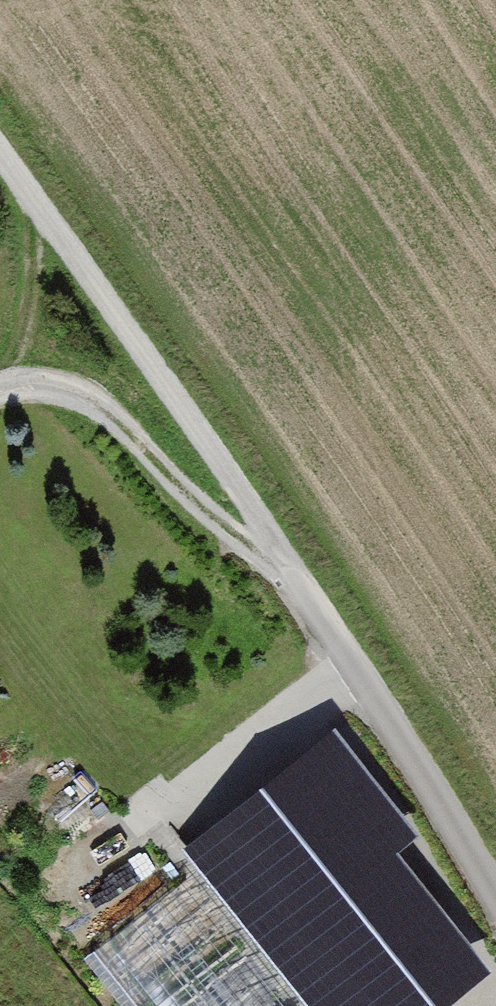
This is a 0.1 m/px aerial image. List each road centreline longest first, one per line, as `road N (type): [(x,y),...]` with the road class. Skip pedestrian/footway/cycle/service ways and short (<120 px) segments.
road 1 (track): [(0,152),(302,586),(495,893)]
road 2 (track): [(302,586),(205,516),(98,407),(43,387),(0,397)]

